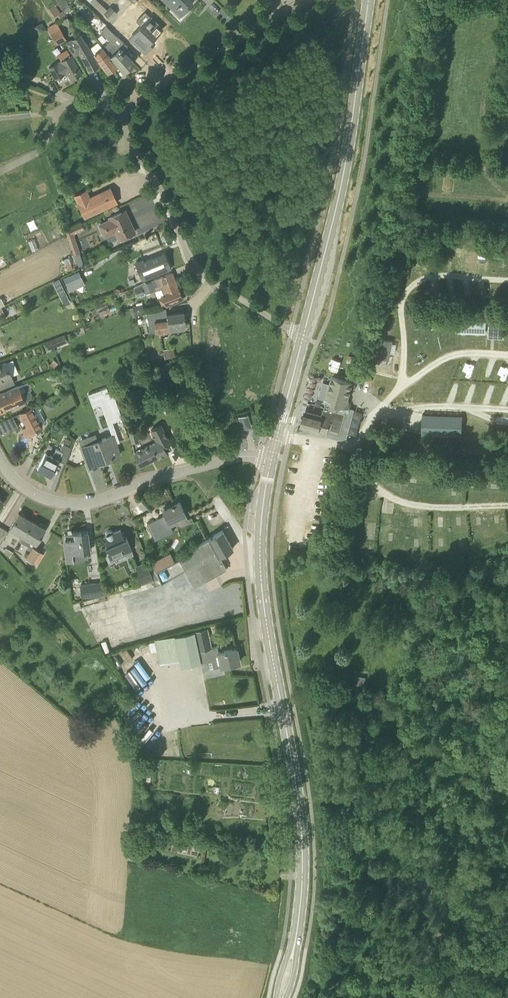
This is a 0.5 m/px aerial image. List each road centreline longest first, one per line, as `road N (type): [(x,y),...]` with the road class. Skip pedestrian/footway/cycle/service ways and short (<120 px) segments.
road 1 (residential): [(304,336),(201,270),(127,109),(318,0)]
road 2 (secondary): [(281,997),(300,908),(302,840),(262,547)]
road 3 (secondary): [(304,336),(345,168),(369,0)]
road 4 (residential): [(0,460),(35,494),(75,504),(231,459)]

